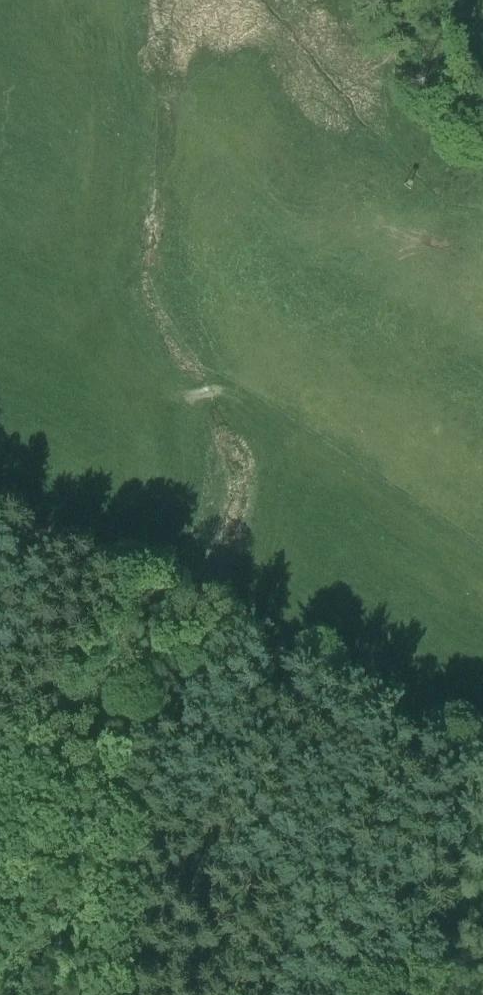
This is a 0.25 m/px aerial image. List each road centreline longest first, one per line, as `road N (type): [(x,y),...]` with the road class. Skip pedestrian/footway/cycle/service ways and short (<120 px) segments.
road 1 (track): [(482,821),(446,896),(377,994)]

